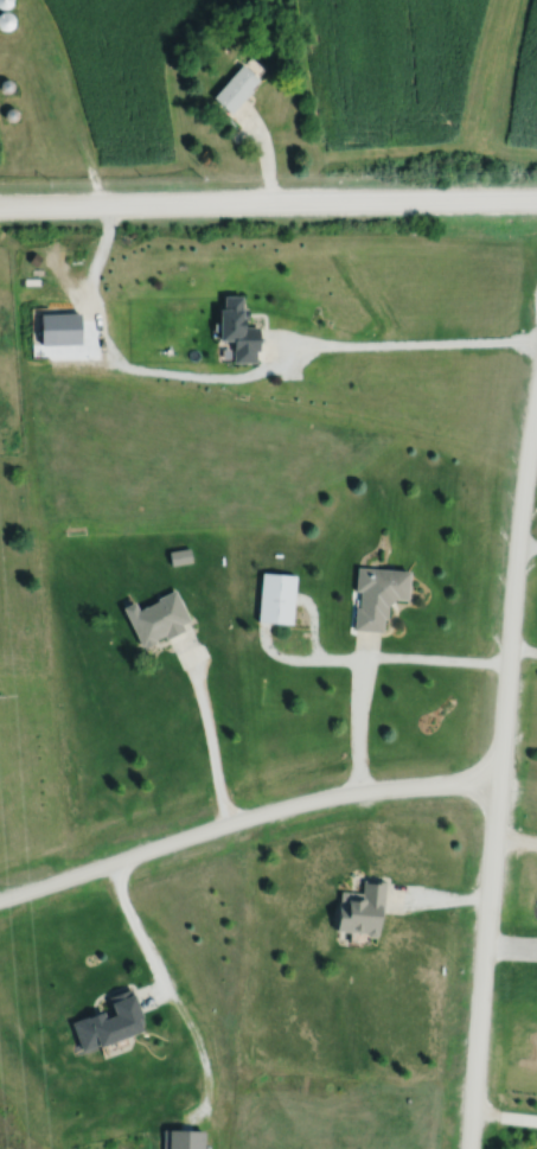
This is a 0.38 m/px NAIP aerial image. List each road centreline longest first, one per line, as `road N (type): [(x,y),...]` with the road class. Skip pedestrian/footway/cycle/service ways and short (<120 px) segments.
road 1 (residential): [(536,402),(522,498),(470,1148)]
road 2 (residential): [(0,204),(536,199)]
road 3 (residential): [(499,774),(274,809),(0,898)]

